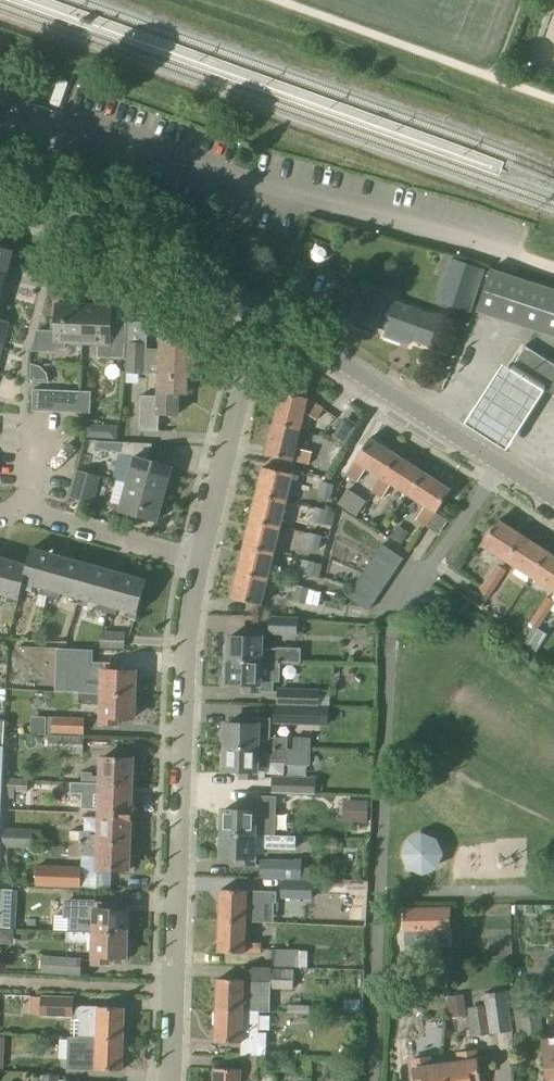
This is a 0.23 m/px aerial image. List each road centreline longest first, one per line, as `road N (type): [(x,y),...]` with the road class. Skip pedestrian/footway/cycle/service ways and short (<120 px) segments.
road 1 (residential): [(170,1080),(186,656),(198,565)]
road 2 (residential): [(553,500),(260,315)]
road 3 (track): [(270,0),(553,103)]
road 4 (residential): [(260,315),(175,266),(0,206)]
road 5 (residential): [(198,565),(260,315)]
road 6 (residential): [(198,565),(25,507),(0,511)]

